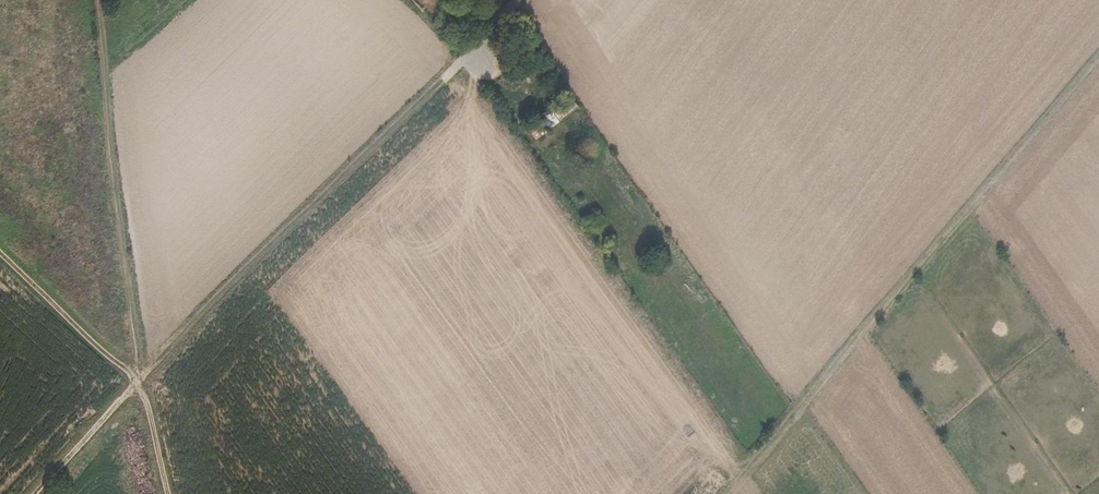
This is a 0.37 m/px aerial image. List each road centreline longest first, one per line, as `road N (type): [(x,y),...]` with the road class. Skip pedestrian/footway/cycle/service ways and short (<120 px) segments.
road 1 (track): [(1098,57),(720,493)]
road 2 (track): [(169,493),(138,383),(109,142),(106,0)]
road 3 (track): [(138,383),(450,70)]
road 4 (track): [(0,248),(138,383)]
road 5 (track): [(38,493),(138,383)]

